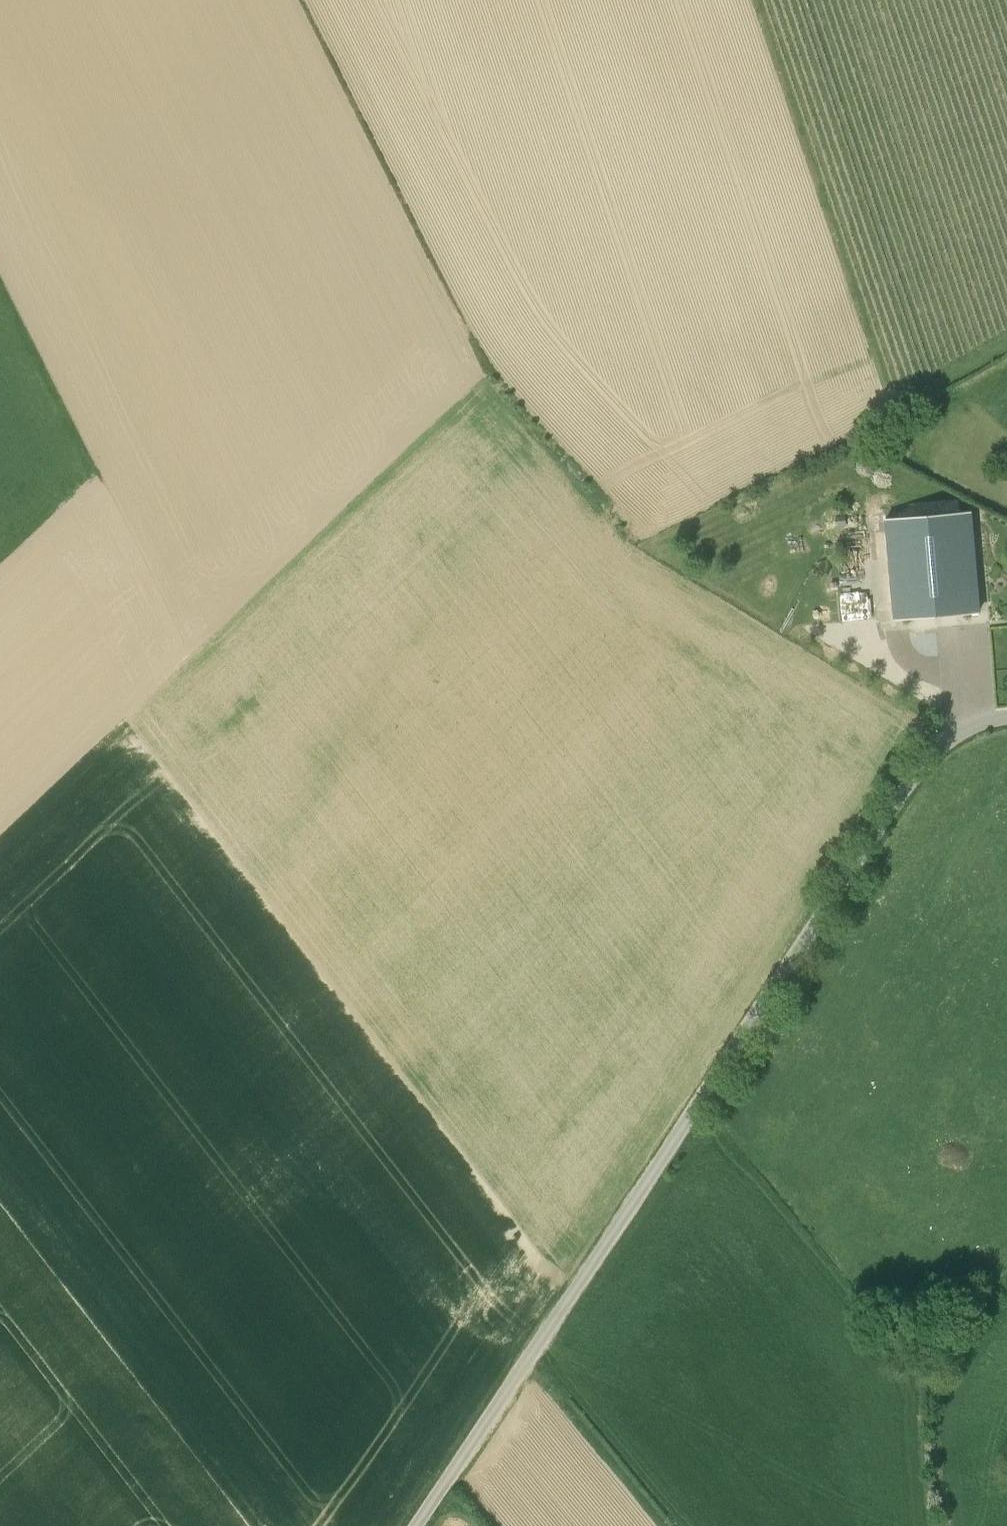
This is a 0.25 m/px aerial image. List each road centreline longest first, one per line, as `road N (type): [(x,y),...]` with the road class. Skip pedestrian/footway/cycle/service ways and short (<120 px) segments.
road 1 (unclassified): [(416,1525),(910,781),(956,733),(1006,716)]
road 2 (track): [(524,1366),(663,1525)]

